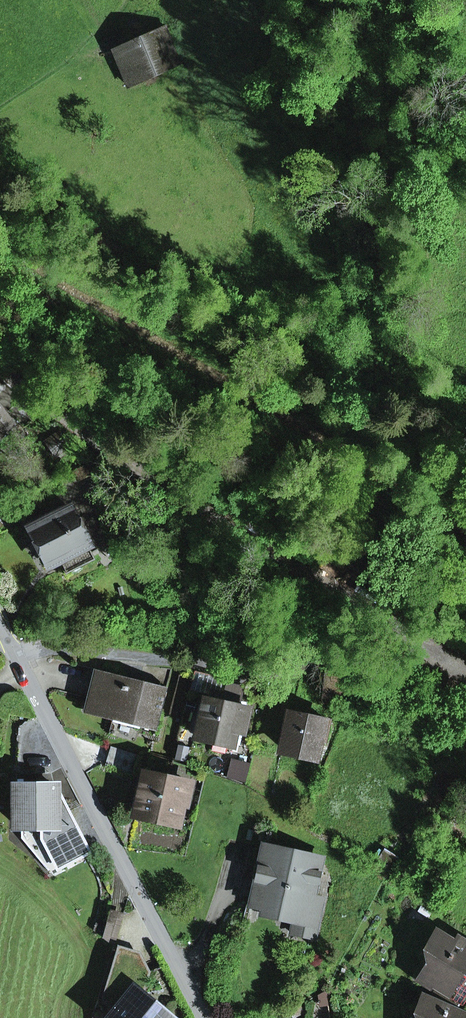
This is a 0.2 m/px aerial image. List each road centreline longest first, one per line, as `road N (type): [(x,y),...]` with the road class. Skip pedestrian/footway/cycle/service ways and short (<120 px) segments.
road 1 (track): [(418,645),(103,446),(19,380)]
road 2 (tertiary): [(0,626),(202,1017)]
road 3 (track): [(418,645),(271,672)]

